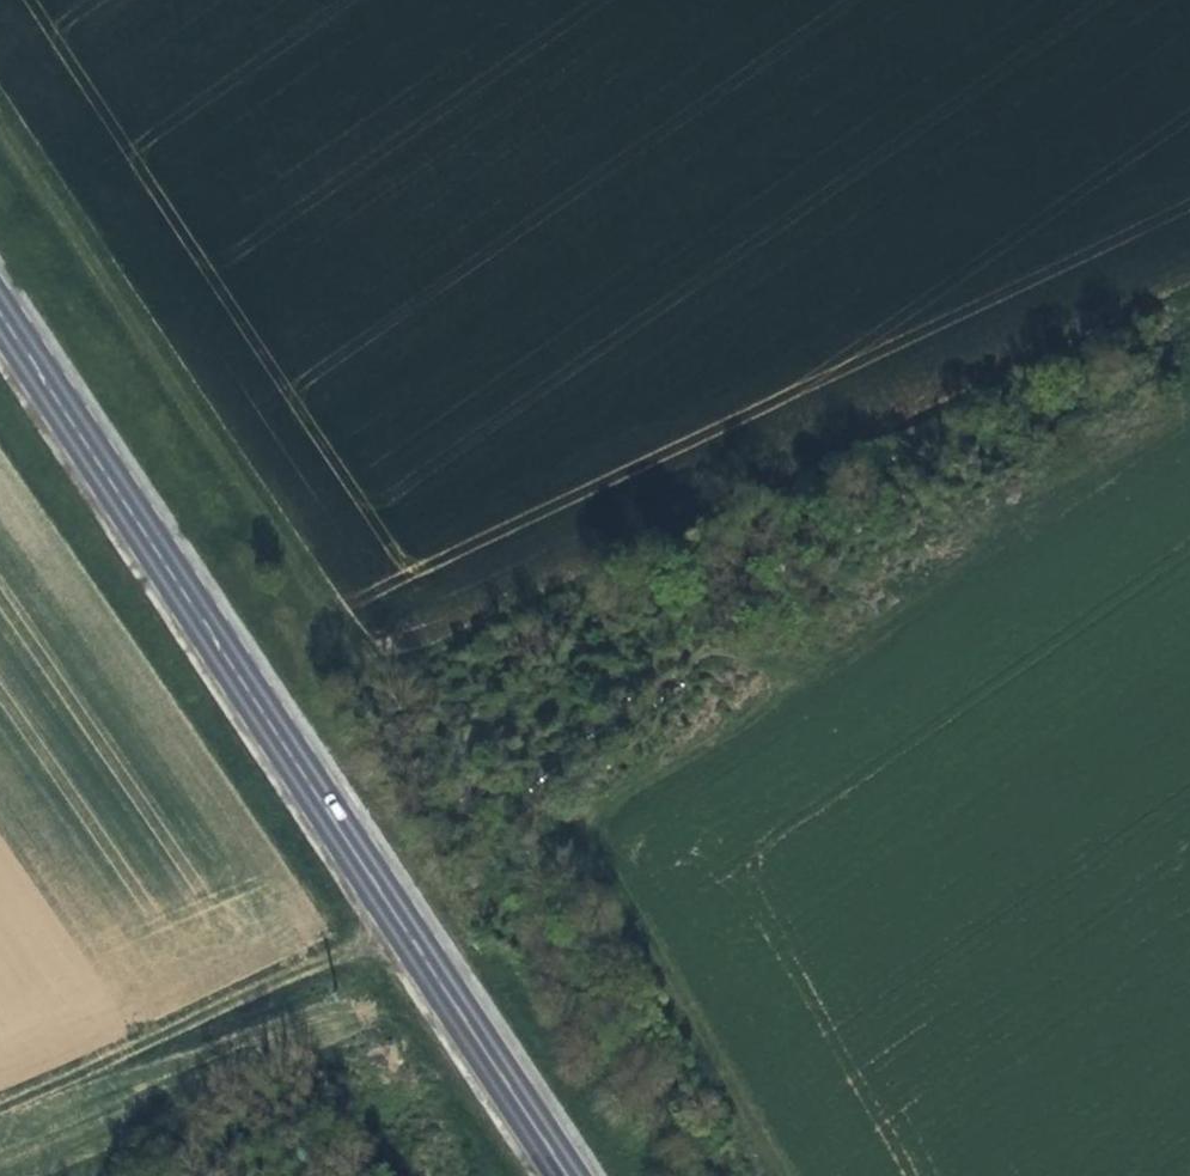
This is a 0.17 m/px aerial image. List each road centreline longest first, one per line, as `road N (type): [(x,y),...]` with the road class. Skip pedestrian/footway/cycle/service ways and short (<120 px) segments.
road 1 (primary): [(567,1175),(0,313)]

